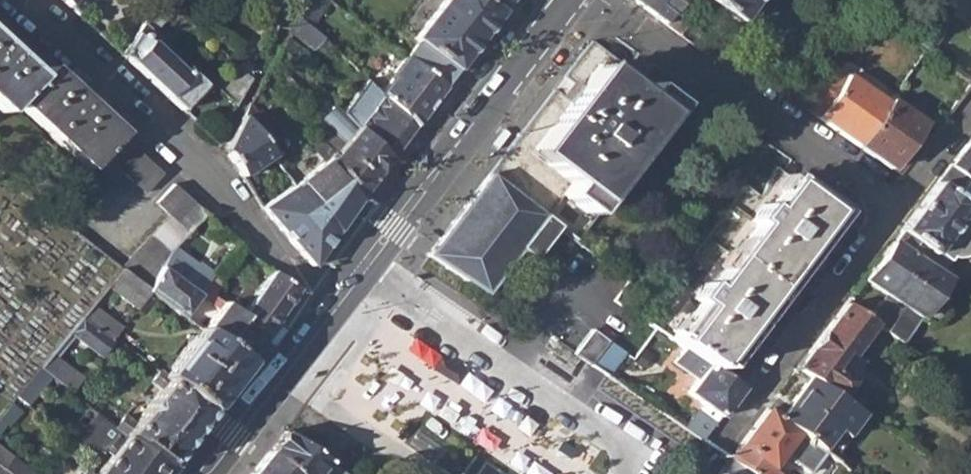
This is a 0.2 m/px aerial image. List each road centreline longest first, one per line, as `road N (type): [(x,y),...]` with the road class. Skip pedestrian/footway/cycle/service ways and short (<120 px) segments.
road 1 (residential): [(17,0),(200,173),(284,270),(335,305)]
road 2 (residential): [(886,209),(606,0)]
road 3 (secondary): [(360,272),(573,0)]
road 4 (residential): [(392,295),(615,450),(621,473)]
road 5 (residential): [(886,209),(719,441)]
road 6 (secondary): [(204,473),(335,305)]
road 7 (residential): [(970,100),(886,209)]

